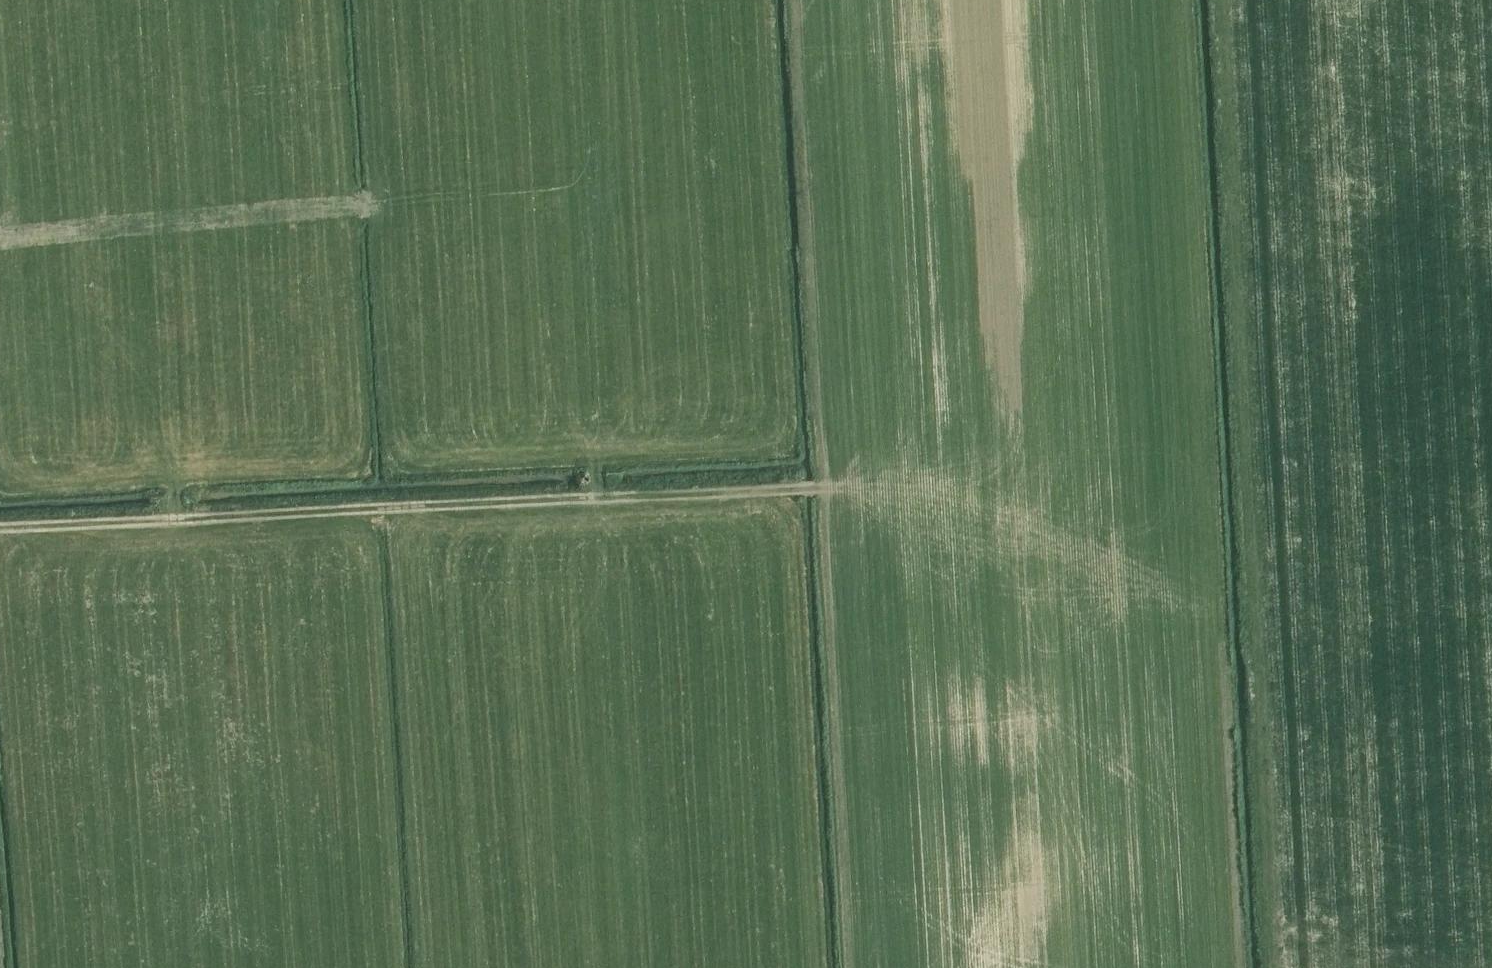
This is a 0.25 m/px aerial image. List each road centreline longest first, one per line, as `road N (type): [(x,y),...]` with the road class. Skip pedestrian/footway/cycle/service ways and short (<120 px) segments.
road 1 (track): [(0,530),(819,491)]

